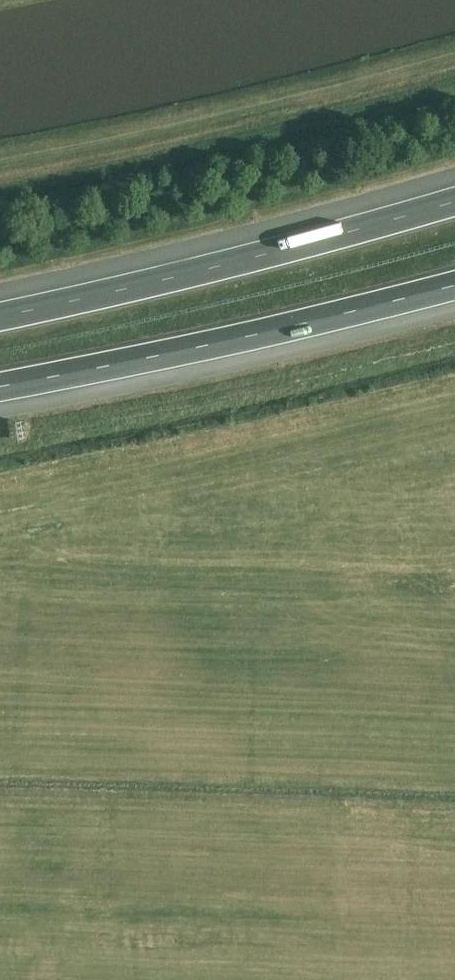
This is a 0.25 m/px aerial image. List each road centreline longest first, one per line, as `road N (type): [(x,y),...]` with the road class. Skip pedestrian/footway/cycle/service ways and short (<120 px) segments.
road 1 (motorway): [(454,202),(0,316)]
road 2 (motorway): [(0,387),(454,285)]

